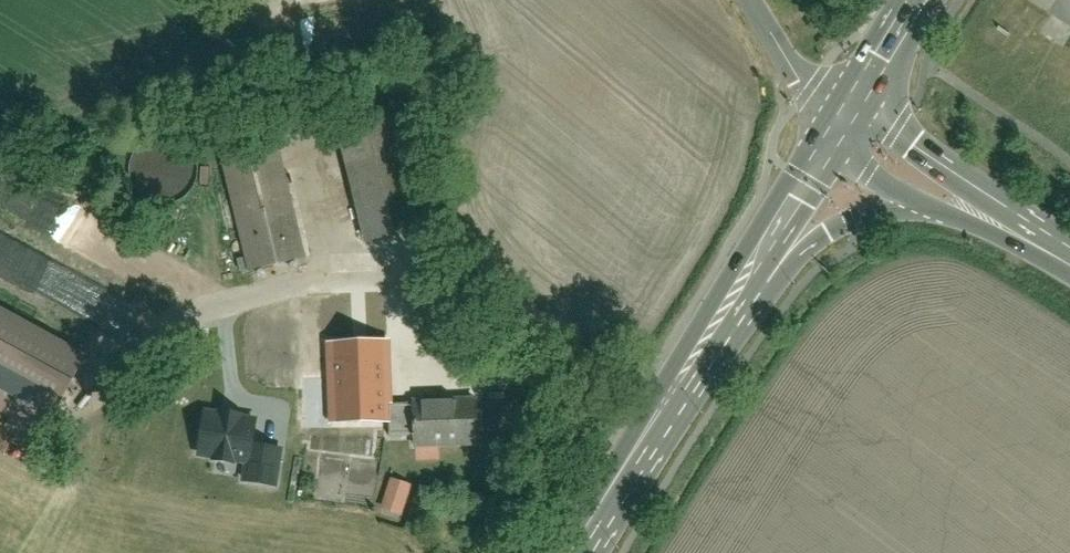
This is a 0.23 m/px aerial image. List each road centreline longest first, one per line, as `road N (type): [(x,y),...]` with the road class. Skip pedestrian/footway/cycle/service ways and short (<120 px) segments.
road 1 (primary): [(754,260),(578,552)]
road 2 (primary): [(1069,260),(840,112)]
road 3 (primary): [(754,260),(908,206),(977,227)]
road 4 (primary): [(816,153),(977,227)]
road 5 (residential): [(747,0),(808,87),(840,112)]
road 6 (secondary): [(909,0),(840,112)]
road 7 (primary): [(816,153),(754,260)]

